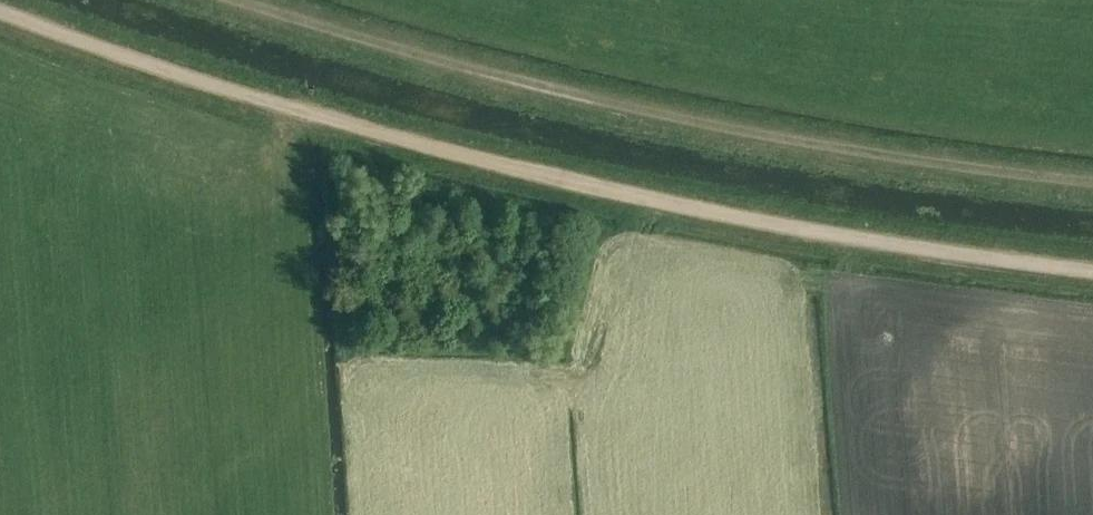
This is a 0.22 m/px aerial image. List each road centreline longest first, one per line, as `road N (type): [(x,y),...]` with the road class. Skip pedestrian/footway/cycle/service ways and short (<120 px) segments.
road 1 (track): [(0,7),(112,50),(513,167),(786,224),(1092,271)]
road 2 (track): [(257,0),(578,95),(1092,183)]

